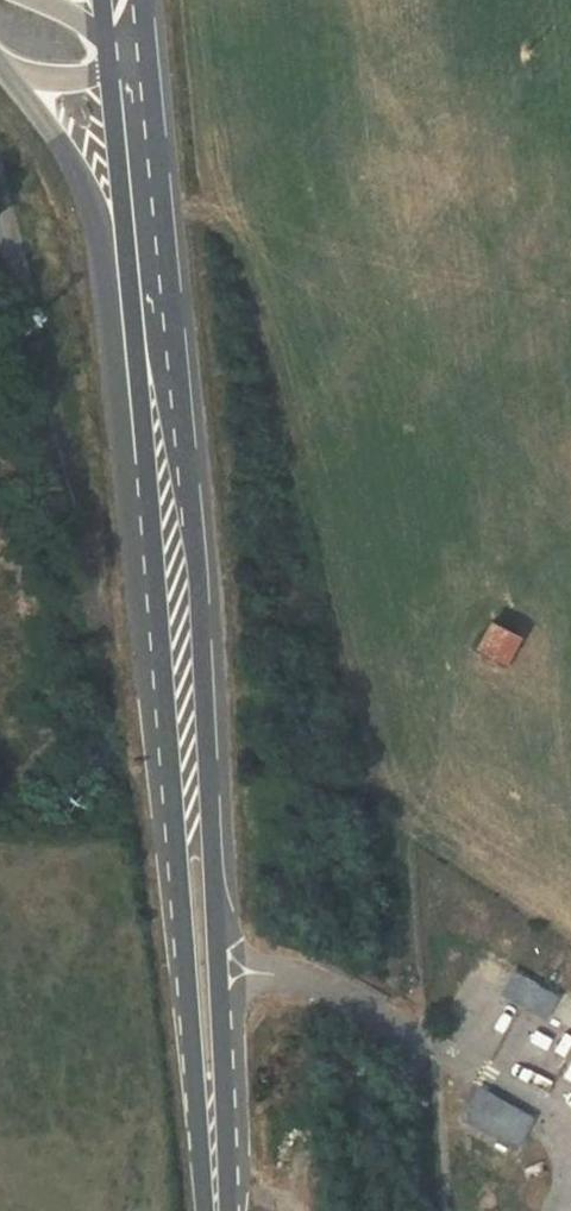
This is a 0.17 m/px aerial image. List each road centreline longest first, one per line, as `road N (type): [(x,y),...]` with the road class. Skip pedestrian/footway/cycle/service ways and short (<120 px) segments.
road 1 (primary): [(216,1177),(221,1072),(212,799),(187,457),(142,41)]
road 2 (primary): [(130,380),(196,1071),(216,1177)]
road 3 (unclassified): [(1,70),(82,189),(130,380)]
road 4 (primary): [(108,46),(130,380)]
road 5 (unclassified): [(1,70),(72,80),(108,46)]

